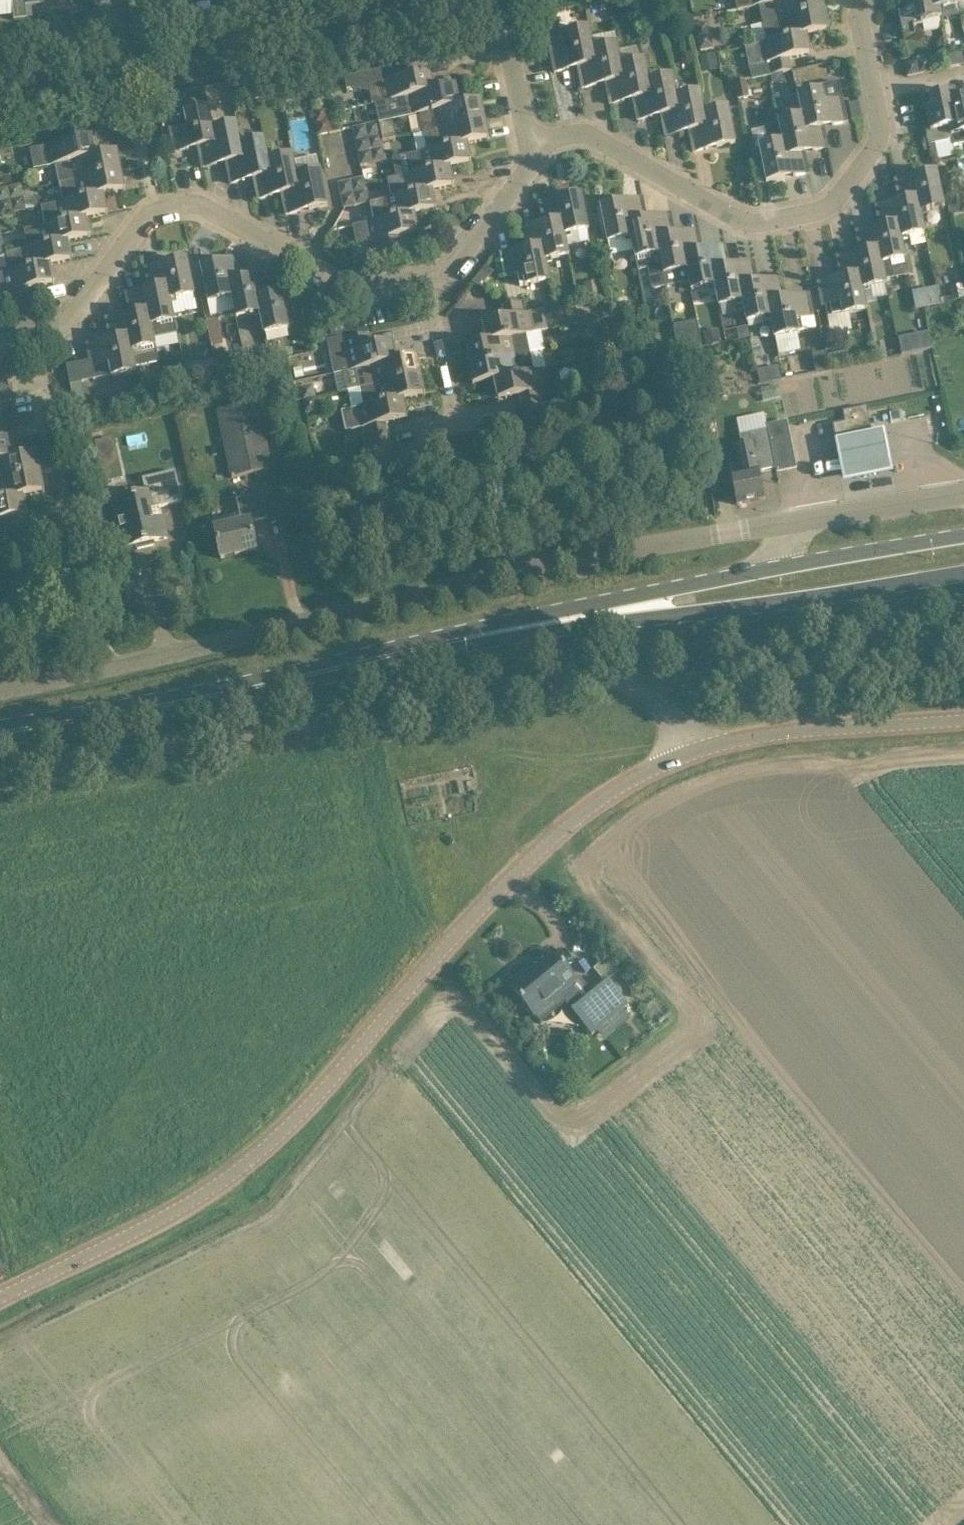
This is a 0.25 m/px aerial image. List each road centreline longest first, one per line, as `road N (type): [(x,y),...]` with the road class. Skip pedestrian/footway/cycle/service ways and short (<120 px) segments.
road 1 (tertiary): [(0,1299),(238,1172),(295,1122),(553,836),(612,792),(687,755)]
road 2 (unclassified): [(0,685),(551,565),(811,521)]
road 3 (unclassified): [(0,776),(616,677),(648,691),(675,723),(687,755)]
road 4 (primary): [(0,737),(608,614)]
road 5 (residential): [(427,281),(351,290),(197,202),(154,210),(65,323),(31,336)]
road 6 (residential): [(541,151),(560,136),(588,132),(730,215),(754,224),(781,220),(820,212),(859,175),(878,143),(875,93)]
road 7 (primary): [(608,614),(699,616),(963,573)]
road 8 (unclassified): [(128,77),(472,0)]
road 9 (tertiary): [(687,755),(769,732),(963,721)]
road 10 (residential): [(31,336),(69,508),(41,540)]
road 11 (primary): [(963,538),(762,572)]
road 12 (residential): [(427,281),(473,240),(541,151)]
road 13 (primary): [(762,572),(608,614)]
road 14 (residential): [(541,151),(528,134),(499,0)]
road 15 (unclassified): [(811,521),(963,493)]
road 16 (residential): [(454,420),(427,281)]
road 17 (unclassified): [(0,101),(128,77)]

